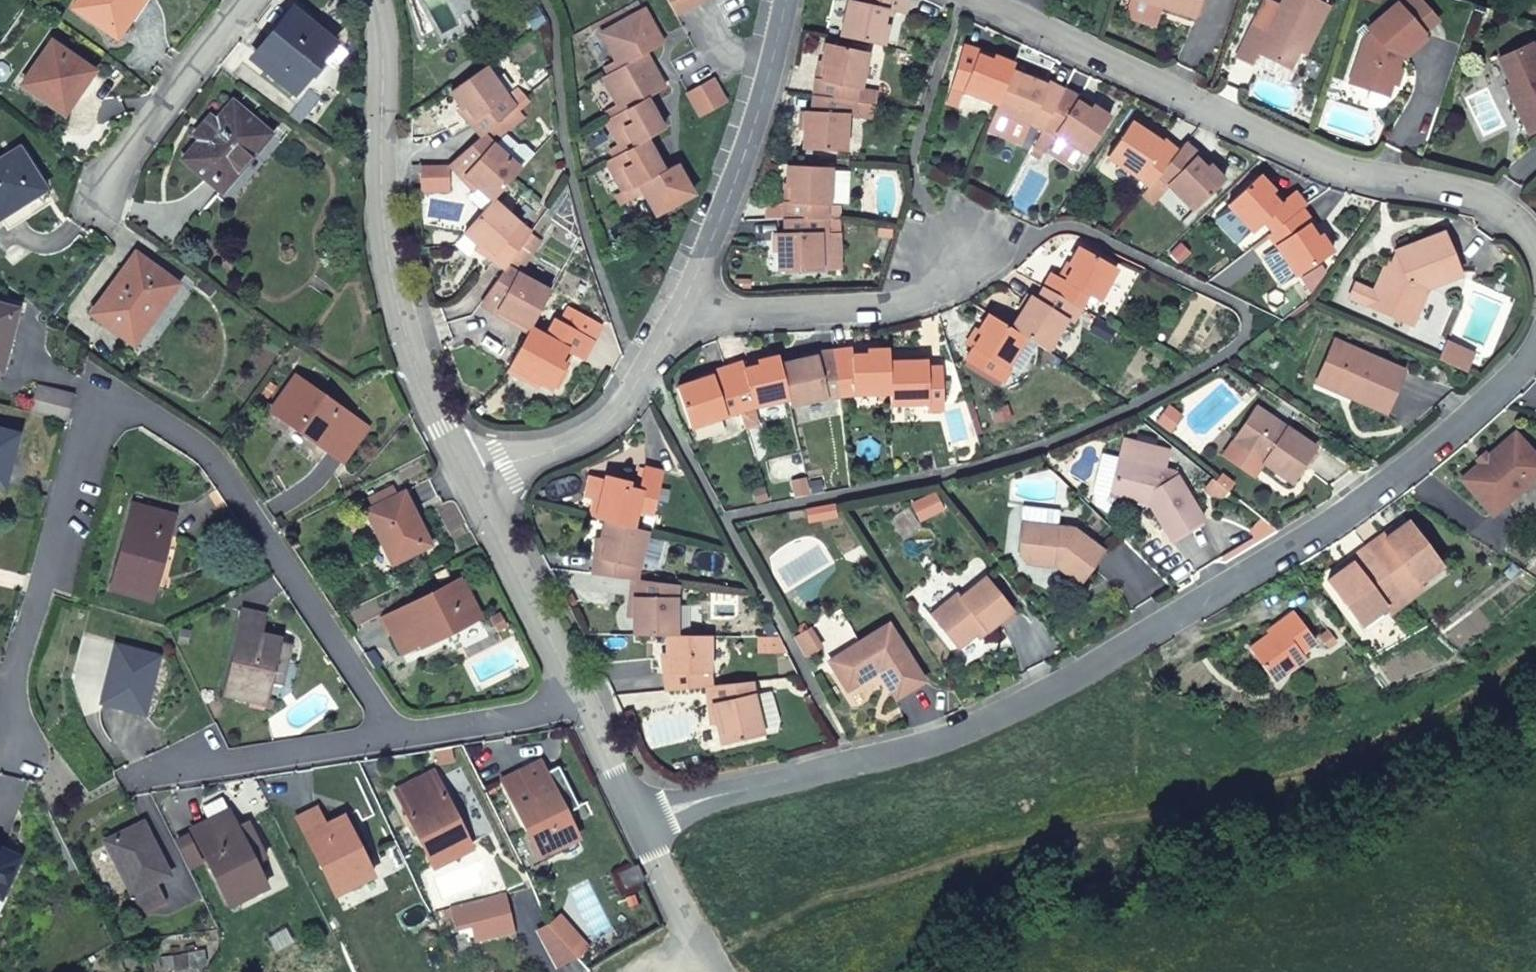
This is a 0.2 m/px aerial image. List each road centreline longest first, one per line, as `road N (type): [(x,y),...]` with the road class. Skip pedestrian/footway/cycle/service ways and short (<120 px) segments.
road 1 (residential): [(641,821),(950,737),(1048,692),(1343,516),(1459,428),(1535,350)]
road 2 (residential): [(16,768),(14,673),(88,419),(124,402),(209,449),(395,738)]
road 3 (residential): [(1535,243),(1496,204),(1319,161),(979,0)]
road 4 (residential): [(375,0),(391,268),(418,370),(466,474)]
road 5 (residential): [(680,314),(749,142),(787,0)]
road 6 (residential): [(466,474),(581,439),(613,416),(680,314)]
road 7 (residential): [(395,738),(127,782)]
road 8 (residential): [(466,474),(579,704)]
road 9 (residential): [(103,194),(248,0)]
road 10 (residential): [(903,304),(680,314)]
road 11 (residential): [(579,704),(395,738)]
road 12 (residential): [(641,821),(726,971)]
road 13 (residential): [(579,704),(641,821)]

